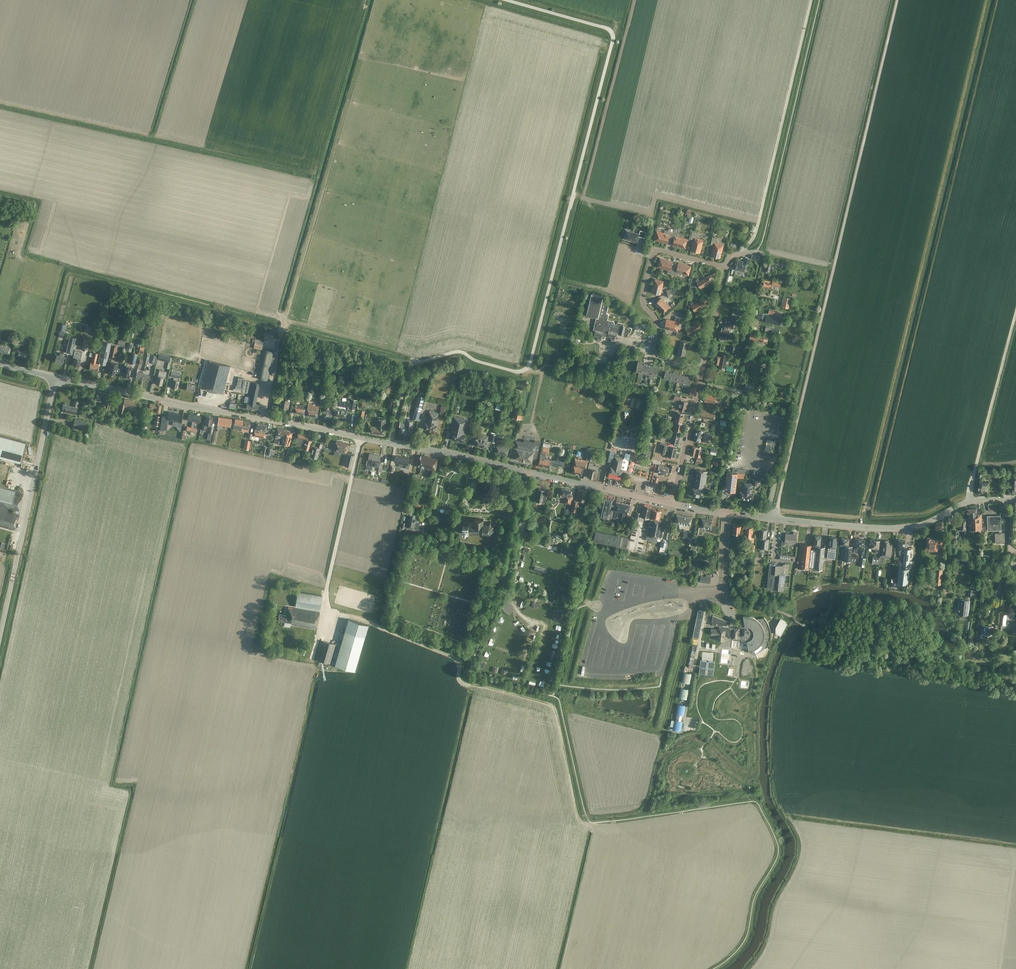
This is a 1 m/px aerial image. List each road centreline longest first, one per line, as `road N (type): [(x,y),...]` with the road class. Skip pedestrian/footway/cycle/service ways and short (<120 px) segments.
road 1 (tertiary): [(528,472),(56,378)]
road 2 (tertiary): [(729,513),(898,528),(970,501),(1015,498)]
road 3 (tertiary): [(0,632),(56,378)]
road 4 (residential): [(702,372),(651,352),(657,321),(643,297),(655,249),(725,267)]
road 5 (residential): [(700,384),(735,391),(764,258),(755,251)]
road 6 (tertiary): [(672,504),(528,472)]
road 7 (residential): [(672,504),(700,384)]

